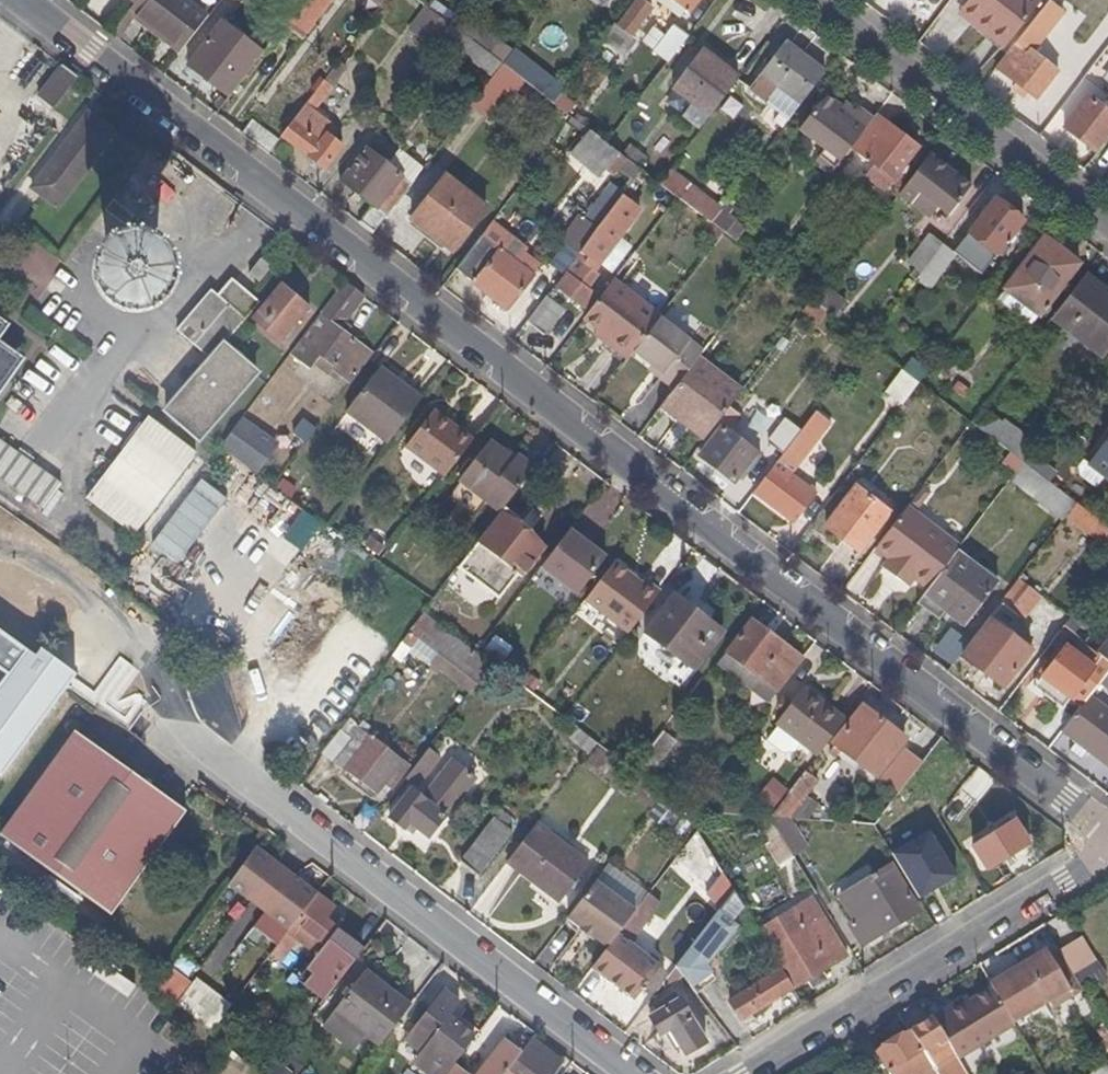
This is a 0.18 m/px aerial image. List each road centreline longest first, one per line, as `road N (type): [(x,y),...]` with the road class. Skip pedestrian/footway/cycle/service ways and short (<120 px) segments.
road 1 (residential): [(21,0),(1107,832)]
road 2 (residential): [(631,1073),(187,736),(151,640)]
road 3 (residential): [(748,1073),(1107,848)]
road 4 (residential): [(1107,228),(813,0)]

